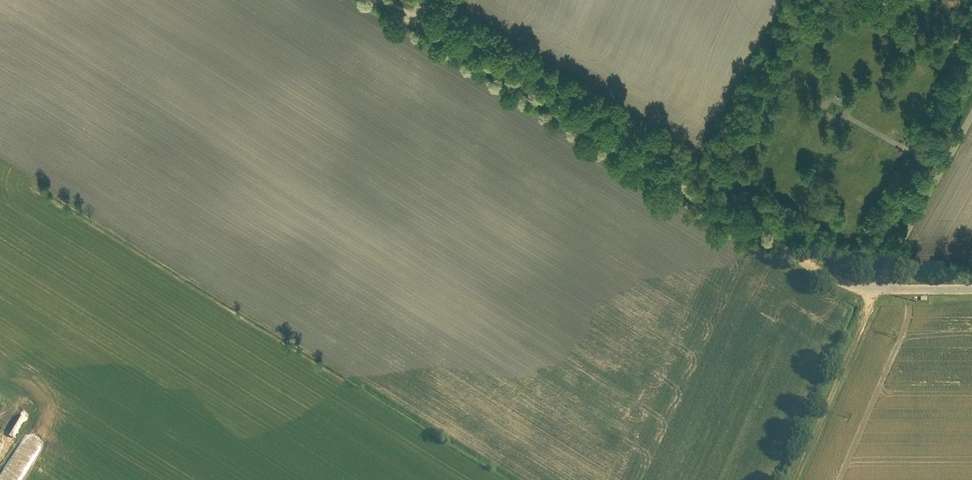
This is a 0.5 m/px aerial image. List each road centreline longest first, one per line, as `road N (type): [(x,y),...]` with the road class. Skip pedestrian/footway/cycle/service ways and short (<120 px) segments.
road 1 (unclassified): [(873,289),(811,268),(376,0)]
road 2 (unclassified): [(873,289),(971,102)]
road 3 (track): [(783,479),(873,289)]

